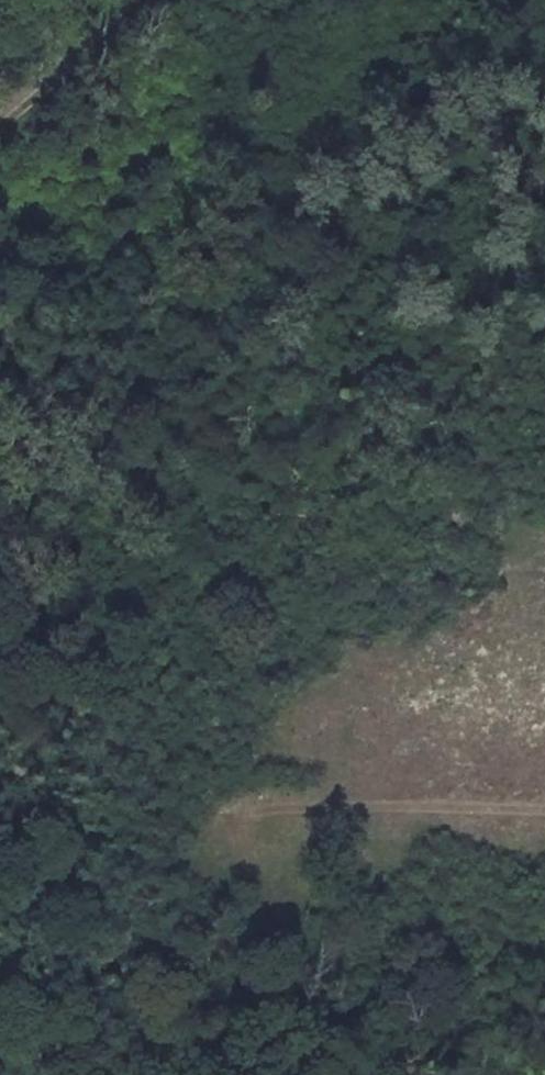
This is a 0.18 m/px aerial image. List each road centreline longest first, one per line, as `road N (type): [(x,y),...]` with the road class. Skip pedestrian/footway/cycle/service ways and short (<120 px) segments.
road 1 (track): [(544,803),(260,807)]
road 2 (track): [(136,0),(0,127)]

